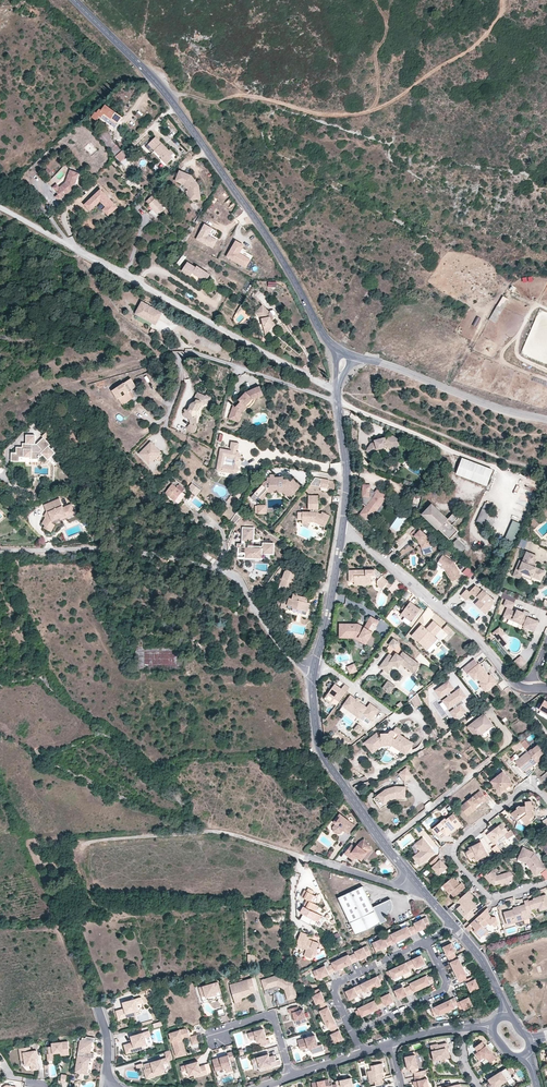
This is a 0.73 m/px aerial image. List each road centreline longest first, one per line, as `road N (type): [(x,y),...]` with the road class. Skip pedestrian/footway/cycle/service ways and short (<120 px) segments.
road 1 (tertiary): [(339,350),(172,103),(73,0)]
road 2 (unclassified): [(0,208),(338,391)]
road 3 (track): [(172,103),(176,94),(211,101),(243,94),(318,112),(369,111),(469,49),(492,26),(501,0)]
road 4 (unclassified): [(0,550),(107,549),(233,574),(286,652),(314,667)]
road 5 (residential): [(82,841),(219,832),(388,884),(414,881)]
road 6 (tertiary): [(314,667),(320,749),(414,881)]
road 7 (residential): [(546,803),(537,792),(522,792),(456,851),(493,897),(546,884)]
road 8 (track): [(338,391),(546,473)]
road 9 (tertiary): [(546,420),(354,357)]
road 10 (residential): [(183,380),(177,354),(198,354),(337,401)]
road 11 (residential): [(482,642),(356,536),(342,533)]
road 12 (residential): [(427,941),(335,986),(353,1034)]
road 13 (residential): [(353,1034),(445,987),(427,941)]
road 14 (tertiary): [(342,533),(314,667)]
road 15 (tertiary): [(337,401),(347,465),(342,533)]
road 16 (residential): [(291,1076),(271,1016),(219,1037)]

